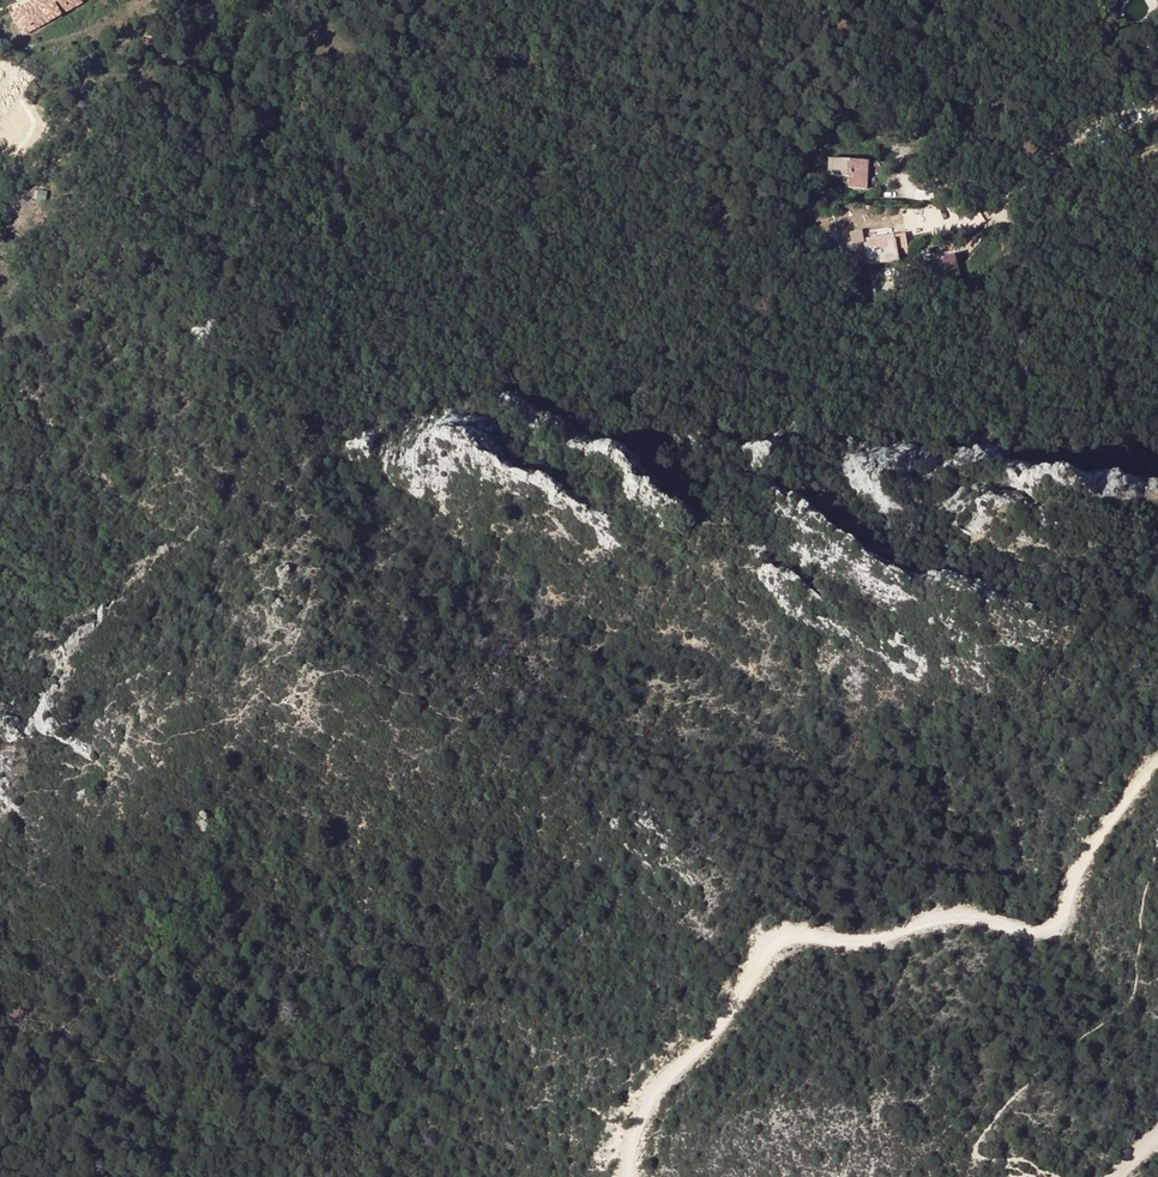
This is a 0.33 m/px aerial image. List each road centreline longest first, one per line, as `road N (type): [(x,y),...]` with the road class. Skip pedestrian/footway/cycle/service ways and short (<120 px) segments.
road 1 (track): [(1157,766),(1071,883),(1062,921),(1032,932),(965,917),(876,940),(770,943),(703,1043),(652,1087),(623,1176)]

